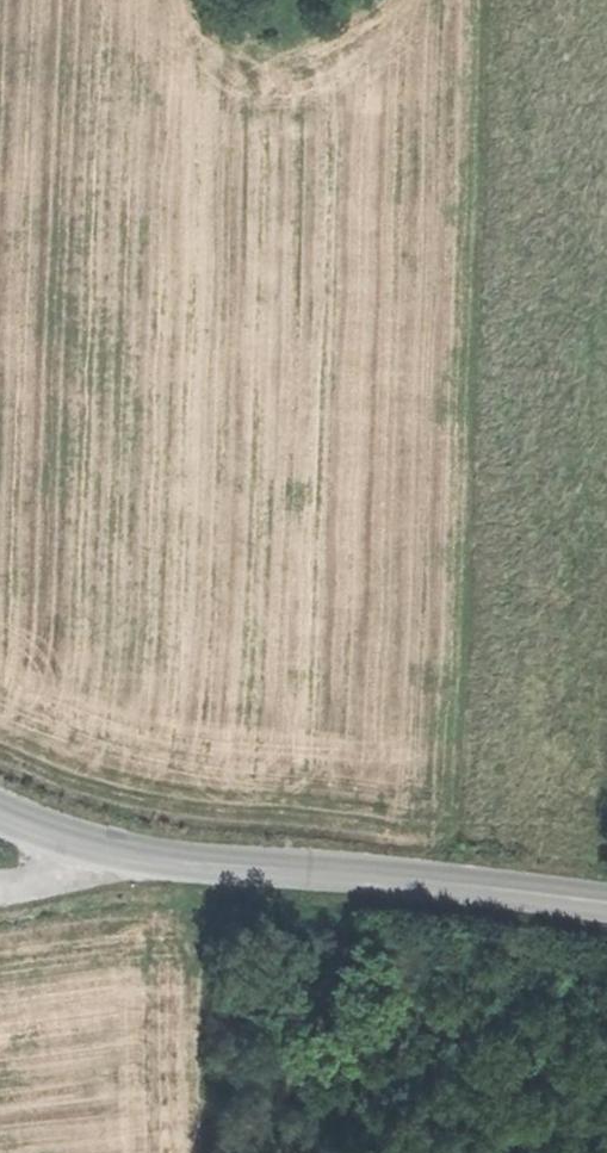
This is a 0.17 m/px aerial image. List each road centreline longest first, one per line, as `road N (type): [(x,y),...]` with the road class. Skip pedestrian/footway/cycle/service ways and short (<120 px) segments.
road 1 (secondary): [(0,814),(115,853),(606,902)]
road 2 (track): [(0,890),(115,853)]

